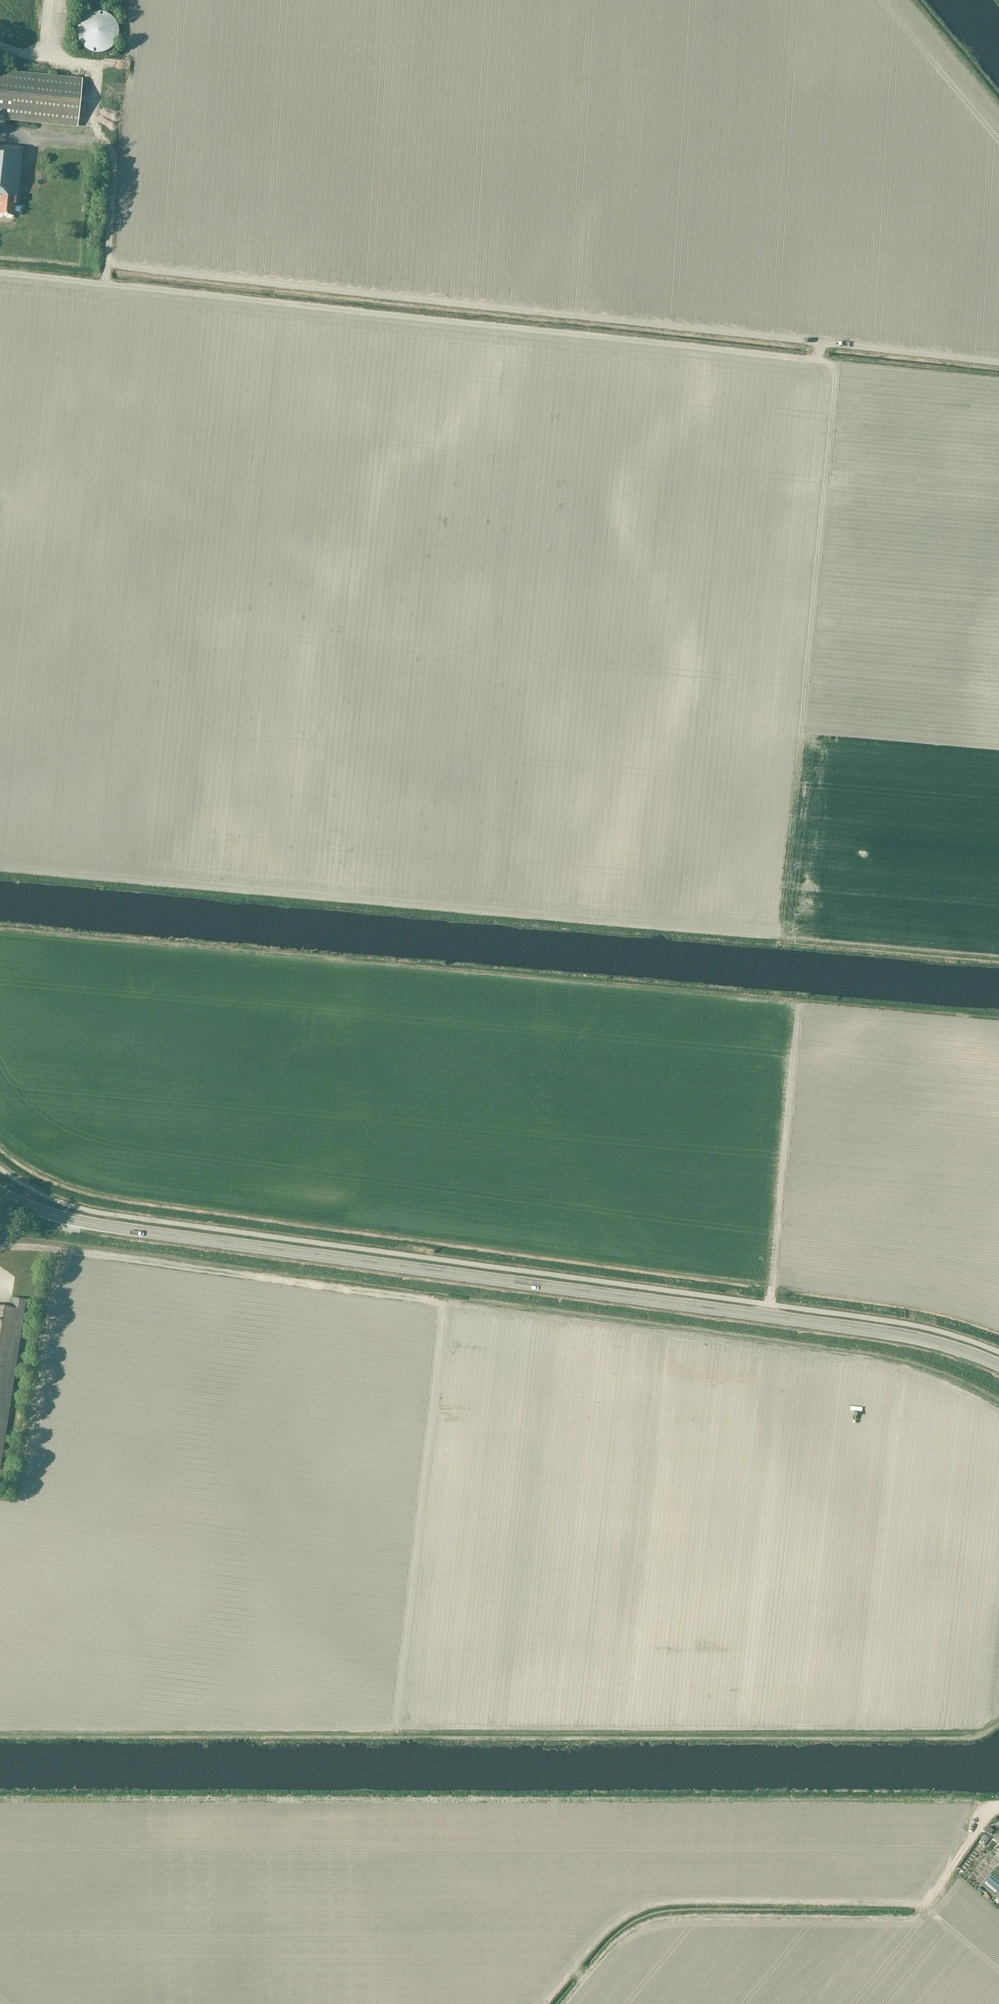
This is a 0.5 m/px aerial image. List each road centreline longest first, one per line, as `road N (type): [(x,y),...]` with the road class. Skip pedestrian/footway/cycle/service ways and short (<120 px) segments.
road 1 (primary): [(998,1366),(905,1336),(76,1222),(0,1191)]
road 2 (track): [(923,1907),(998,1807)]

